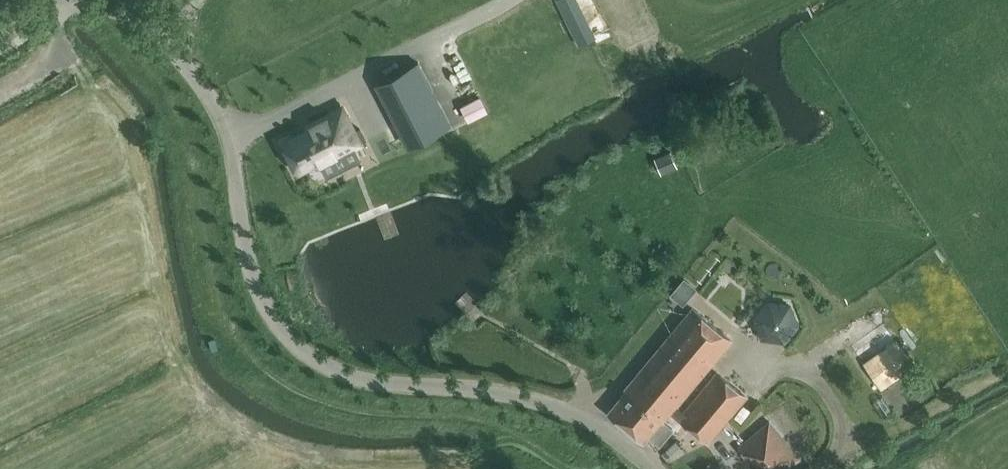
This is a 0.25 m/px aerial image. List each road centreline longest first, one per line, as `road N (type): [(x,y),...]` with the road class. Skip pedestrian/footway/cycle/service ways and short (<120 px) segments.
road 1 (unclassified): [(653,468),(597,424),(549,404),(362,379),(302,349),(270,315),(249,272),(219,112),(126,0)]

